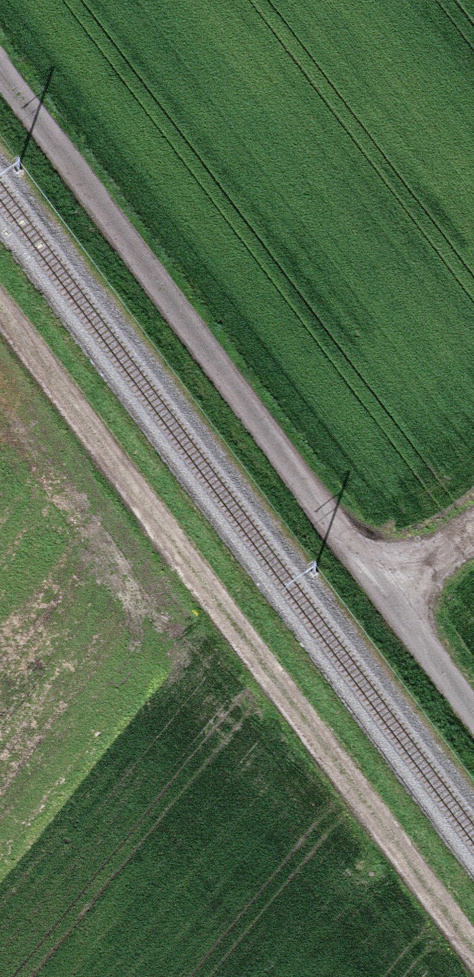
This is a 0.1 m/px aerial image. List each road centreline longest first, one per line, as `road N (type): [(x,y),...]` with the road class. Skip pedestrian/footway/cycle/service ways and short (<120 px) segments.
road 1 (track): [(0,68),(473,699)]
road 2 (track): [(0,312),(473,940)]

